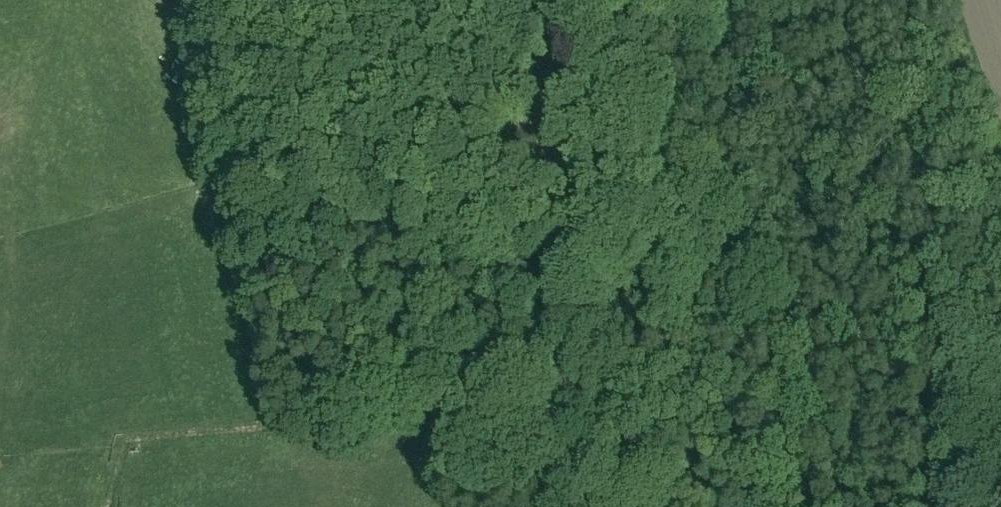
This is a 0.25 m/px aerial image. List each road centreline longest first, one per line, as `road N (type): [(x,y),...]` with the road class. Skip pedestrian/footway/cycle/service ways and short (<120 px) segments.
road 1 (track): [(1000,141),(947,0)]

